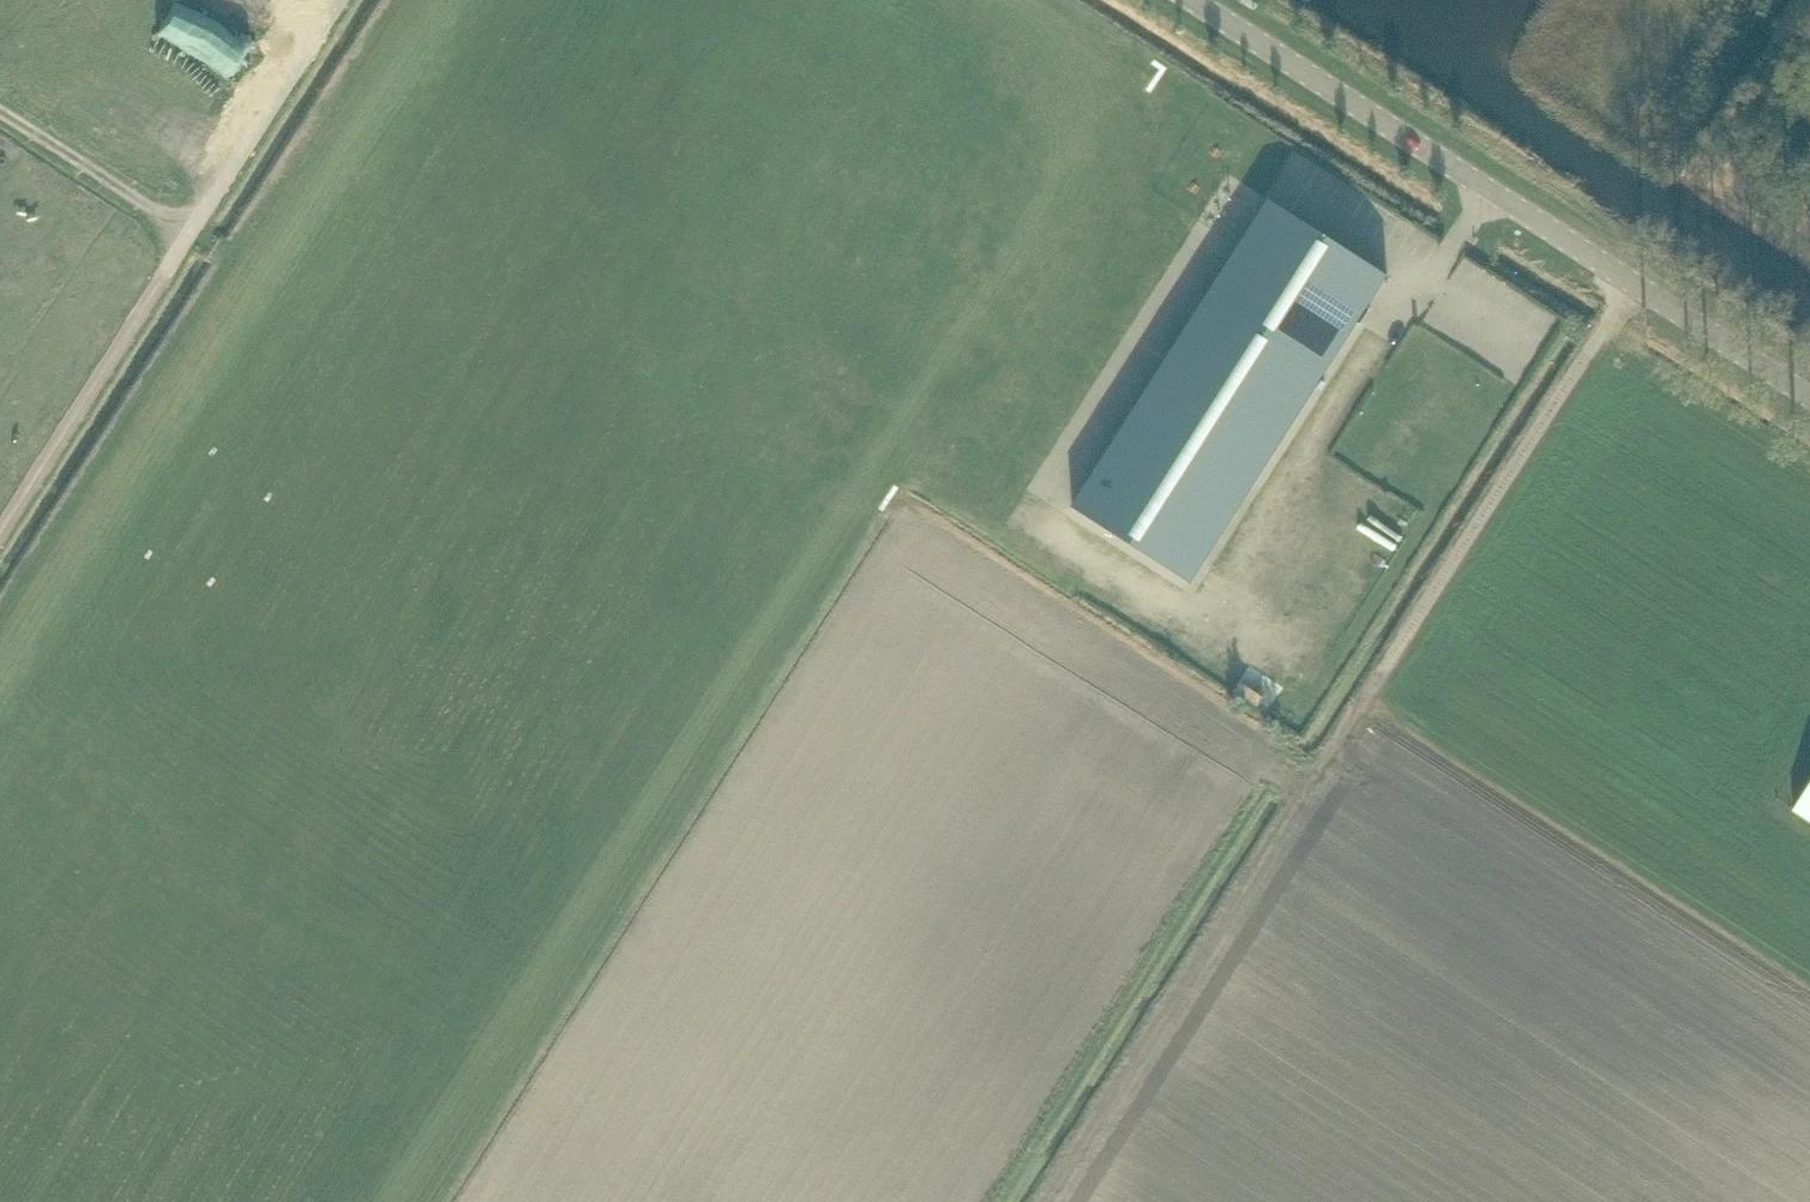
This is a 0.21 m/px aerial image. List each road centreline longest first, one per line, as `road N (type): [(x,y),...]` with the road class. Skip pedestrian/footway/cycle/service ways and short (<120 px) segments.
road 1 (unclassified): [(1047,1201),(1632,282)]
road 2 (unclassified): [(1632,282),(1190,0)]
road 3 (unclassified): [(1809,395),(1632,282)]
road 4 (track): [(1809,241),(1695,162)]

